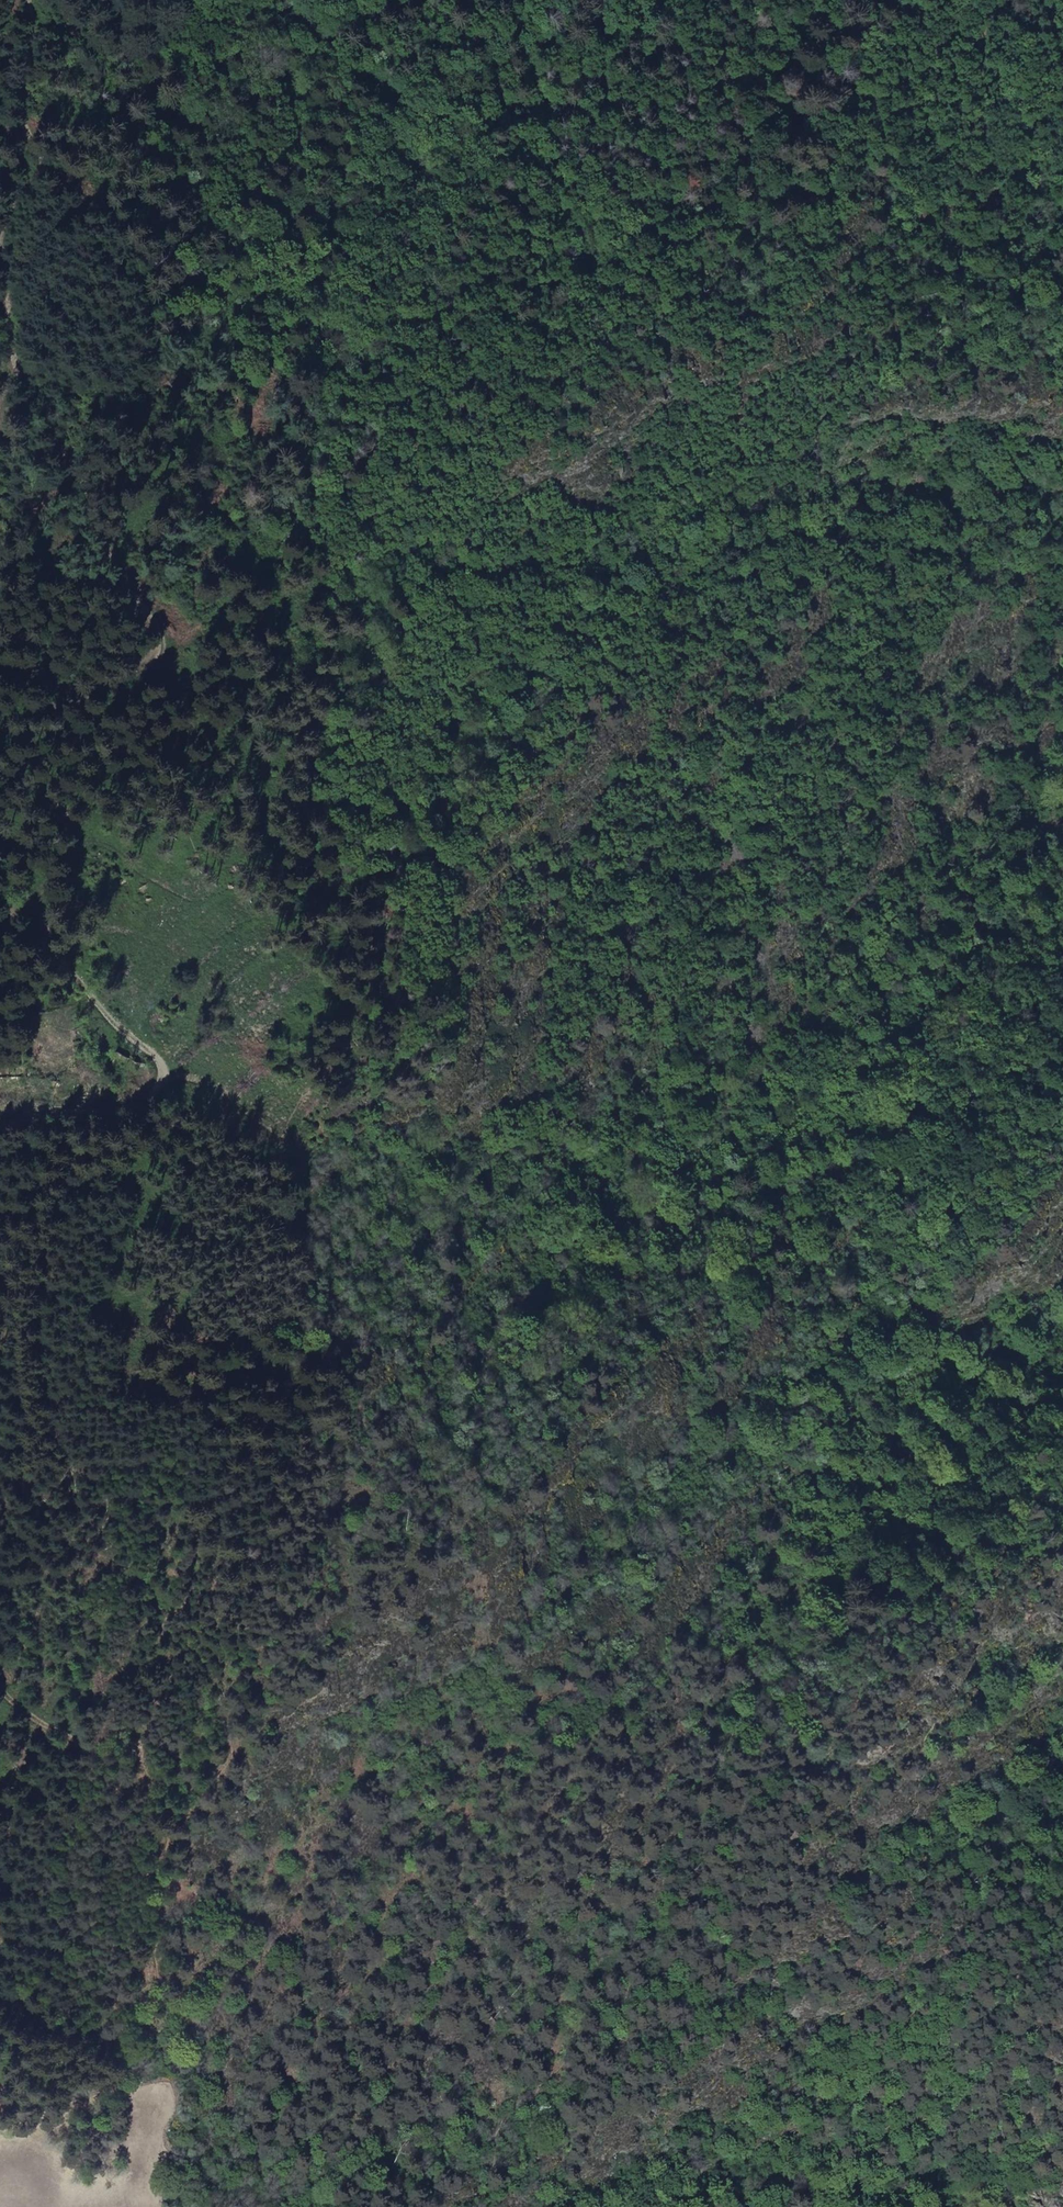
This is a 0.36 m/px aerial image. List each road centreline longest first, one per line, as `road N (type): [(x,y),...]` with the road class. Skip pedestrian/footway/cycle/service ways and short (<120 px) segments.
road 1 (track): [(0,366),(89,544),(168,660),(0,737)]
road 2 (track): [(0,836),(67,928),(117,1018),(153,1055),(139,1099),(0,1103)]
road 3 (track): [(47,0),(0,238)]

